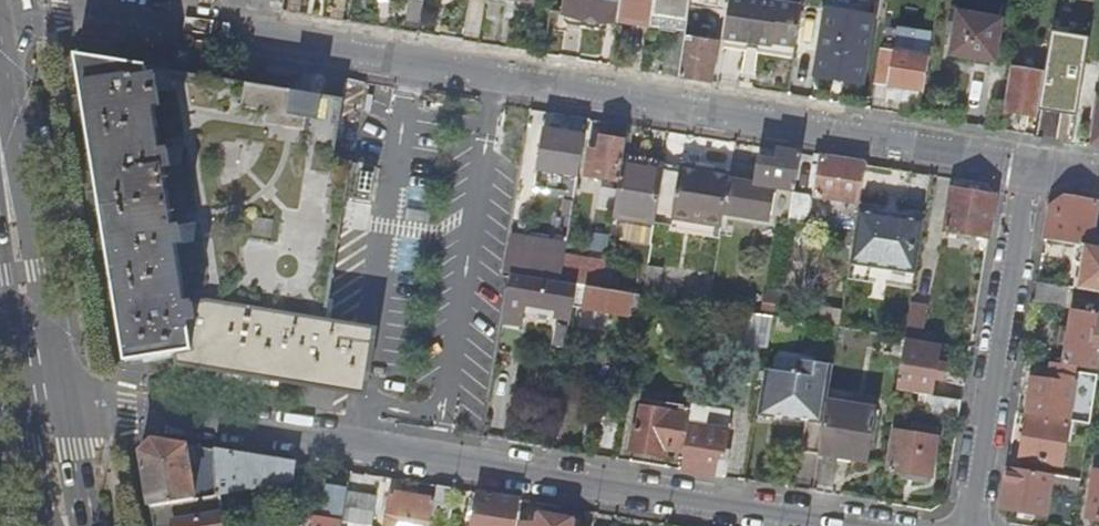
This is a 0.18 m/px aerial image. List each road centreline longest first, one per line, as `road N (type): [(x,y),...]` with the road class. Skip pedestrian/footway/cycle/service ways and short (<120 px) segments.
road 1 (residential): [(0,14),(38,8),(1026,166)]
road 2 (residential): [(837,525),(42,397)]
road 3 (residential): [(968,525),(1026,166)]
road 4 (primary): [(0,157),(29,321)]
road 5 (primary): [(42,397),(62,525)]

